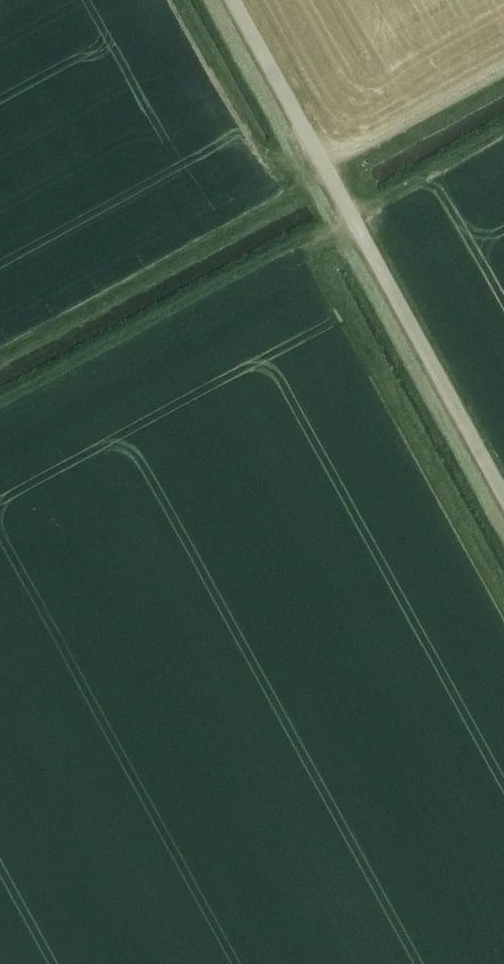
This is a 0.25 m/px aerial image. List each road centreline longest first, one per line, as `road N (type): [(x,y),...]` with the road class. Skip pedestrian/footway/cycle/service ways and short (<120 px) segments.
road 1 (unclassified): [(503,489),(236,0)]

